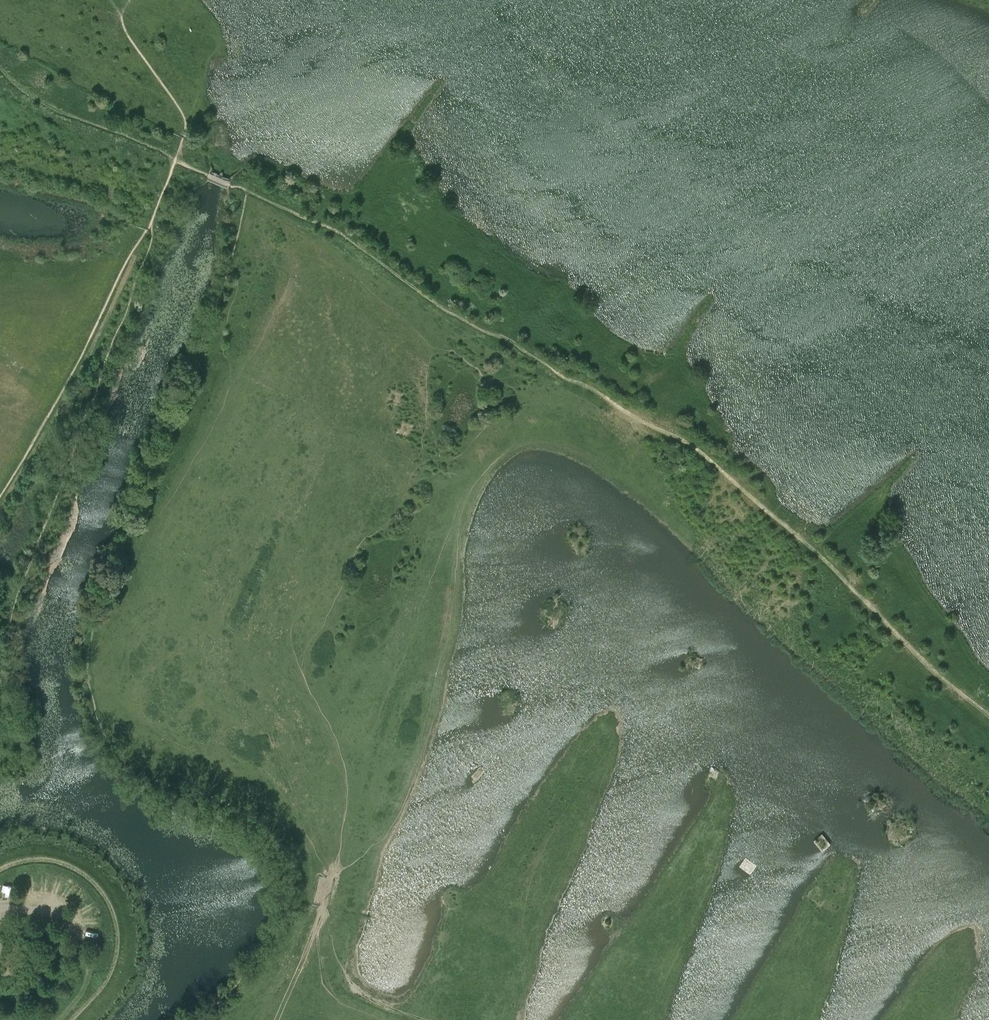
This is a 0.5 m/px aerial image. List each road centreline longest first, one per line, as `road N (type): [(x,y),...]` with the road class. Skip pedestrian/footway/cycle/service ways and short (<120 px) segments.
road 1 (track): [(299,213),(294,236),(305,251),(421,335),(400,414),(255,592),(242,636),(236,677),(247,717),(332,881),(303,939),(250,983)]
road 2 (track): [(299,213),(338,231),(477,328),(699,451),(988,715)]
road 3 (track): [(332,881),(347,774),(301,669),(304,651),(363,540),(393,519),(419,465),(460,455),(486,426),(495,400),(480,370),(451,352)]
road 4 (track): [(332,881),(387,834),(413,781),(465,514),(483,479),(523,433),(559,417),(624,410)]
road 5 (track): [(0,869),(57,860),(84,874),(113,913),(115,960),(69,1019)]
road 6 (track): [(176,160),(64,114),(0,69)]
road 7 (track): [(47,913),(98,933),(92,970),(70,997)]

